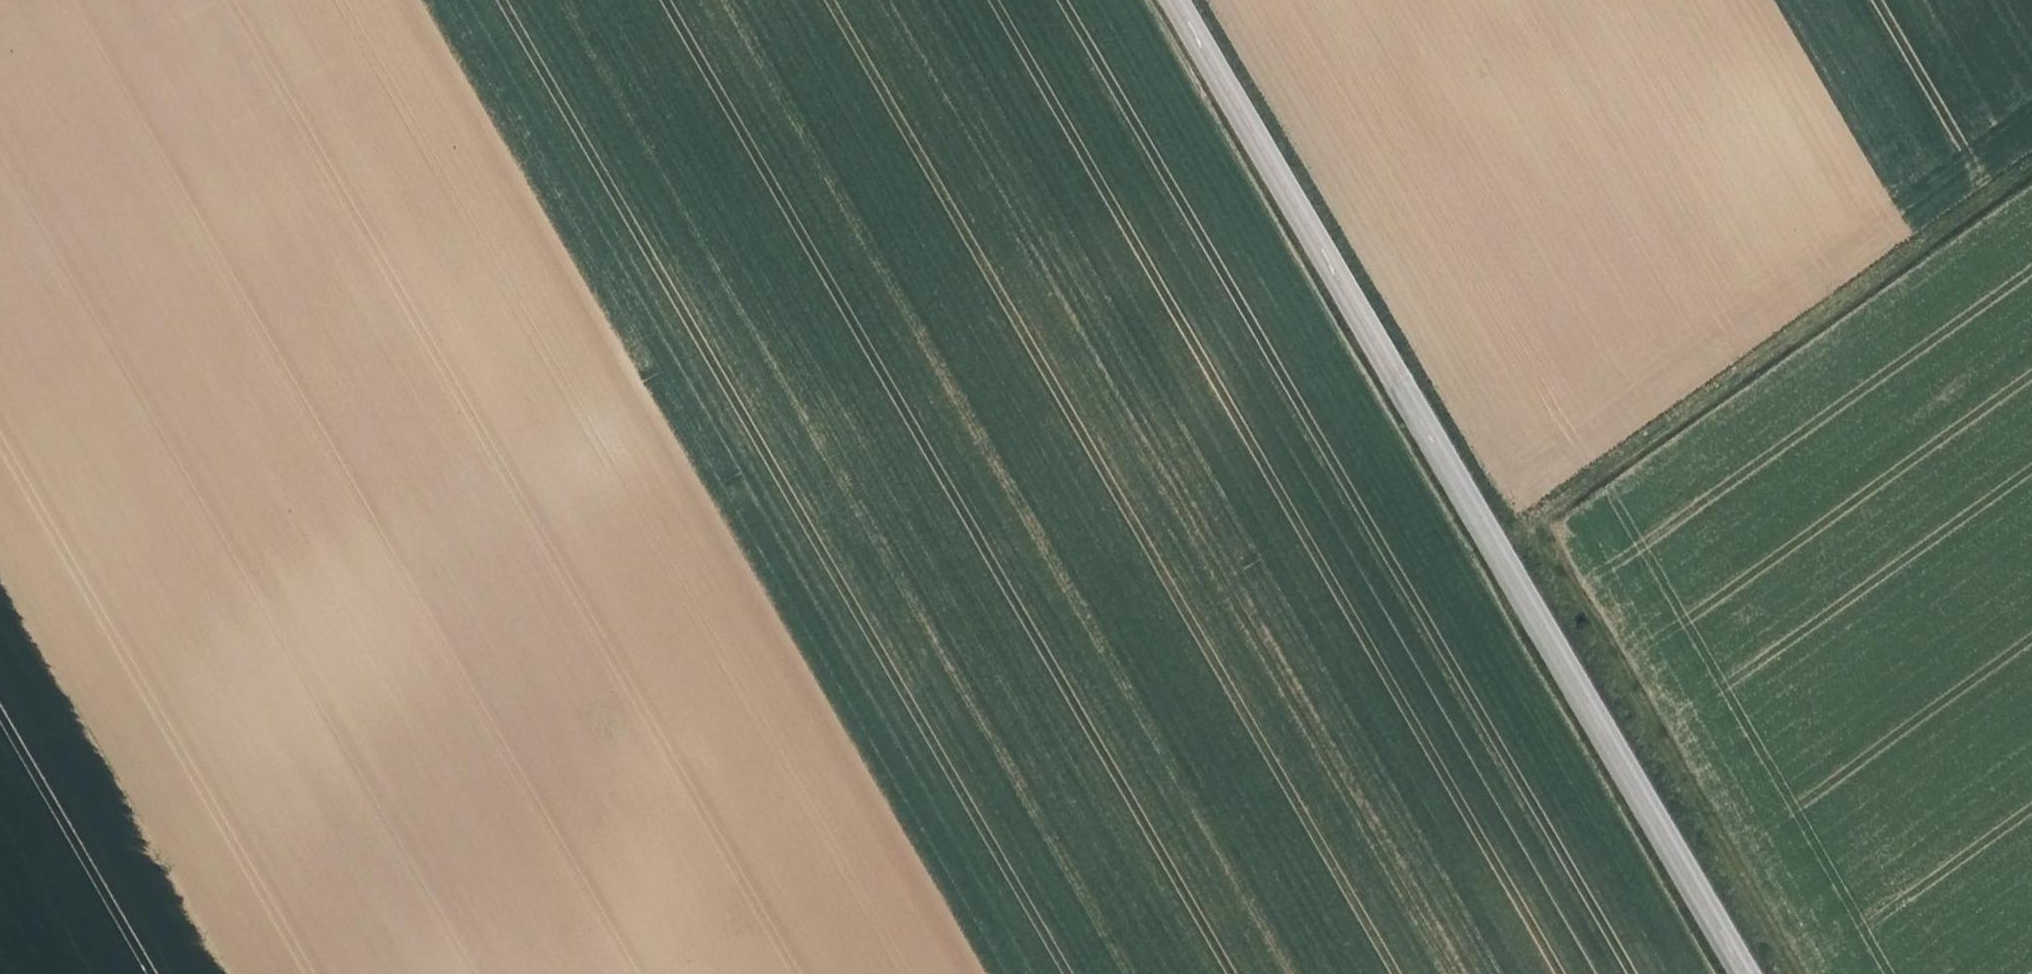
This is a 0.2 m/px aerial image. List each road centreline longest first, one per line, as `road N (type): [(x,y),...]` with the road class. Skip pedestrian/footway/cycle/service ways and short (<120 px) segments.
road 1 (tertiary): [(1754,973),(1182,0)]
road 2 (track): [(2031,173),(1505,549)]

